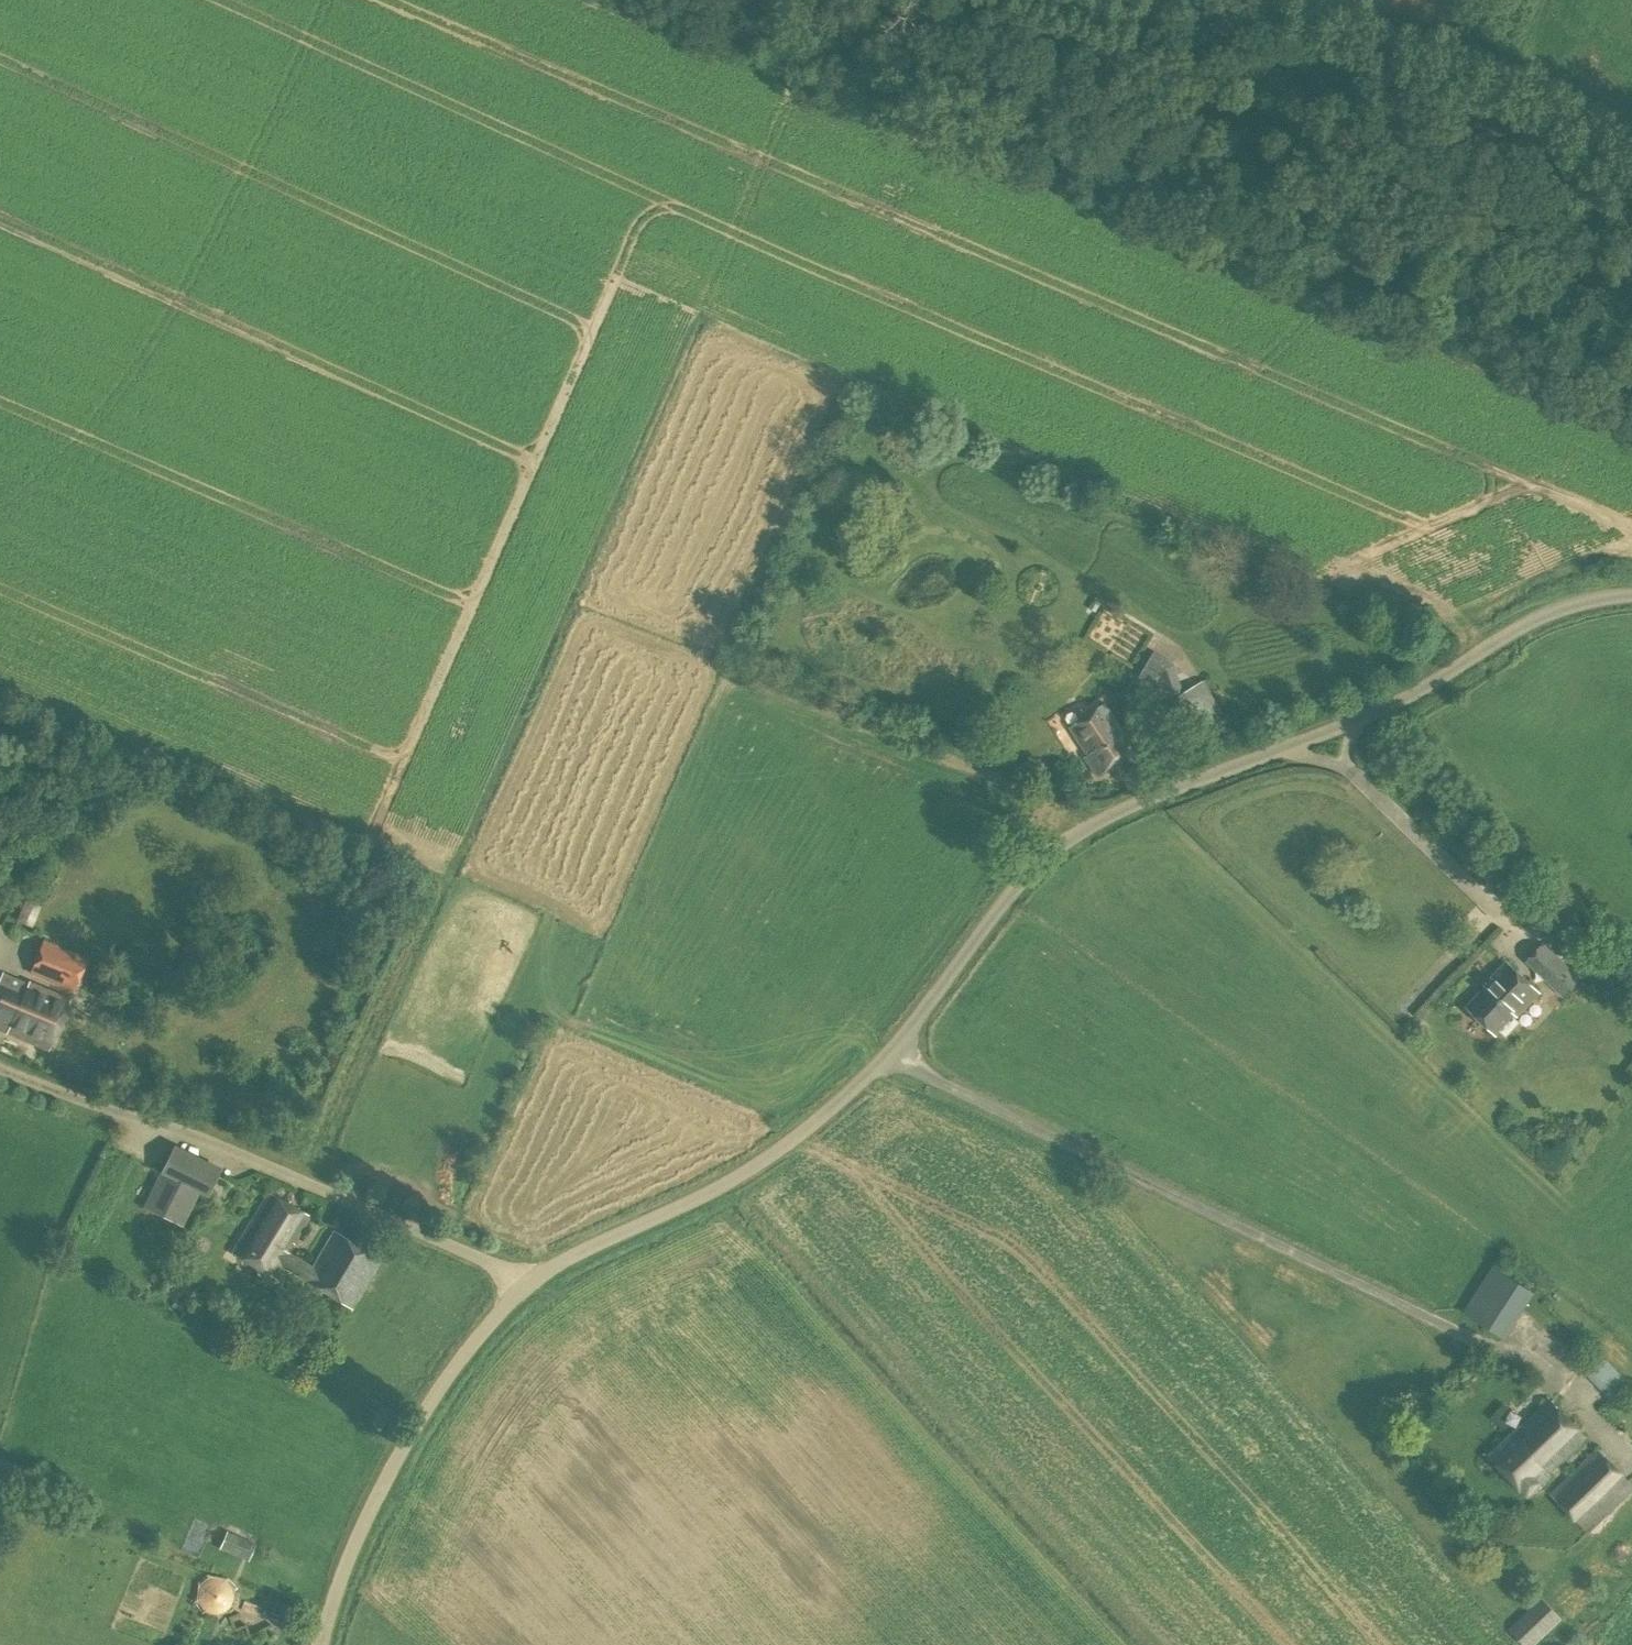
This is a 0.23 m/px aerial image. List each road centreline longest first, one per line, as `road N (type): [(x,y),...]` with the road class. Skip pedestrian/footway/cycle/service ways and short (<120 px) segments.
road 1 (unclassified): [(322,1644),(337,1585),(374,1503),(416,1428),(516,1293),(741,1178),(809,1135),(896,1053),(1002,907),(1059,851),(1111,820),(1385,710),(1540,619),(1631,597)]

